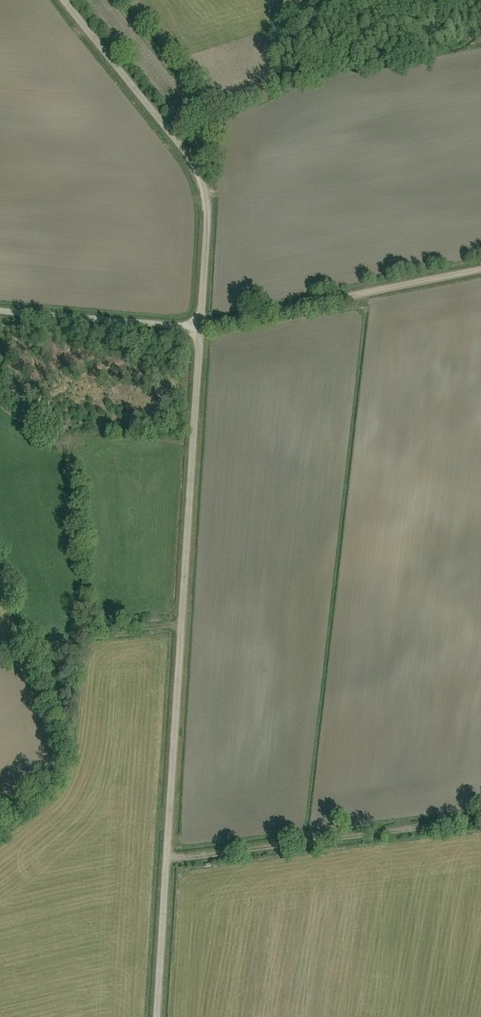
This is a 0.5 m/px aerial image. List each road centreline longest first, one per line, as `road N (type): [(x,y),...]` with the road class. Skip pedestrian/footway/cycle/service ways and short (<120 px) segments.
road 1 (unclassified): [(157,1016),(200,327)]
road 2 (unclassified): [(200,327),(207,210),(200,176),(61,0)]
road 3 (track): [(167,859),(480,819)]
road 4 (track): [(200,327),(480,271)]
road 5 (unclassified): [(200,327),(0,311)]

